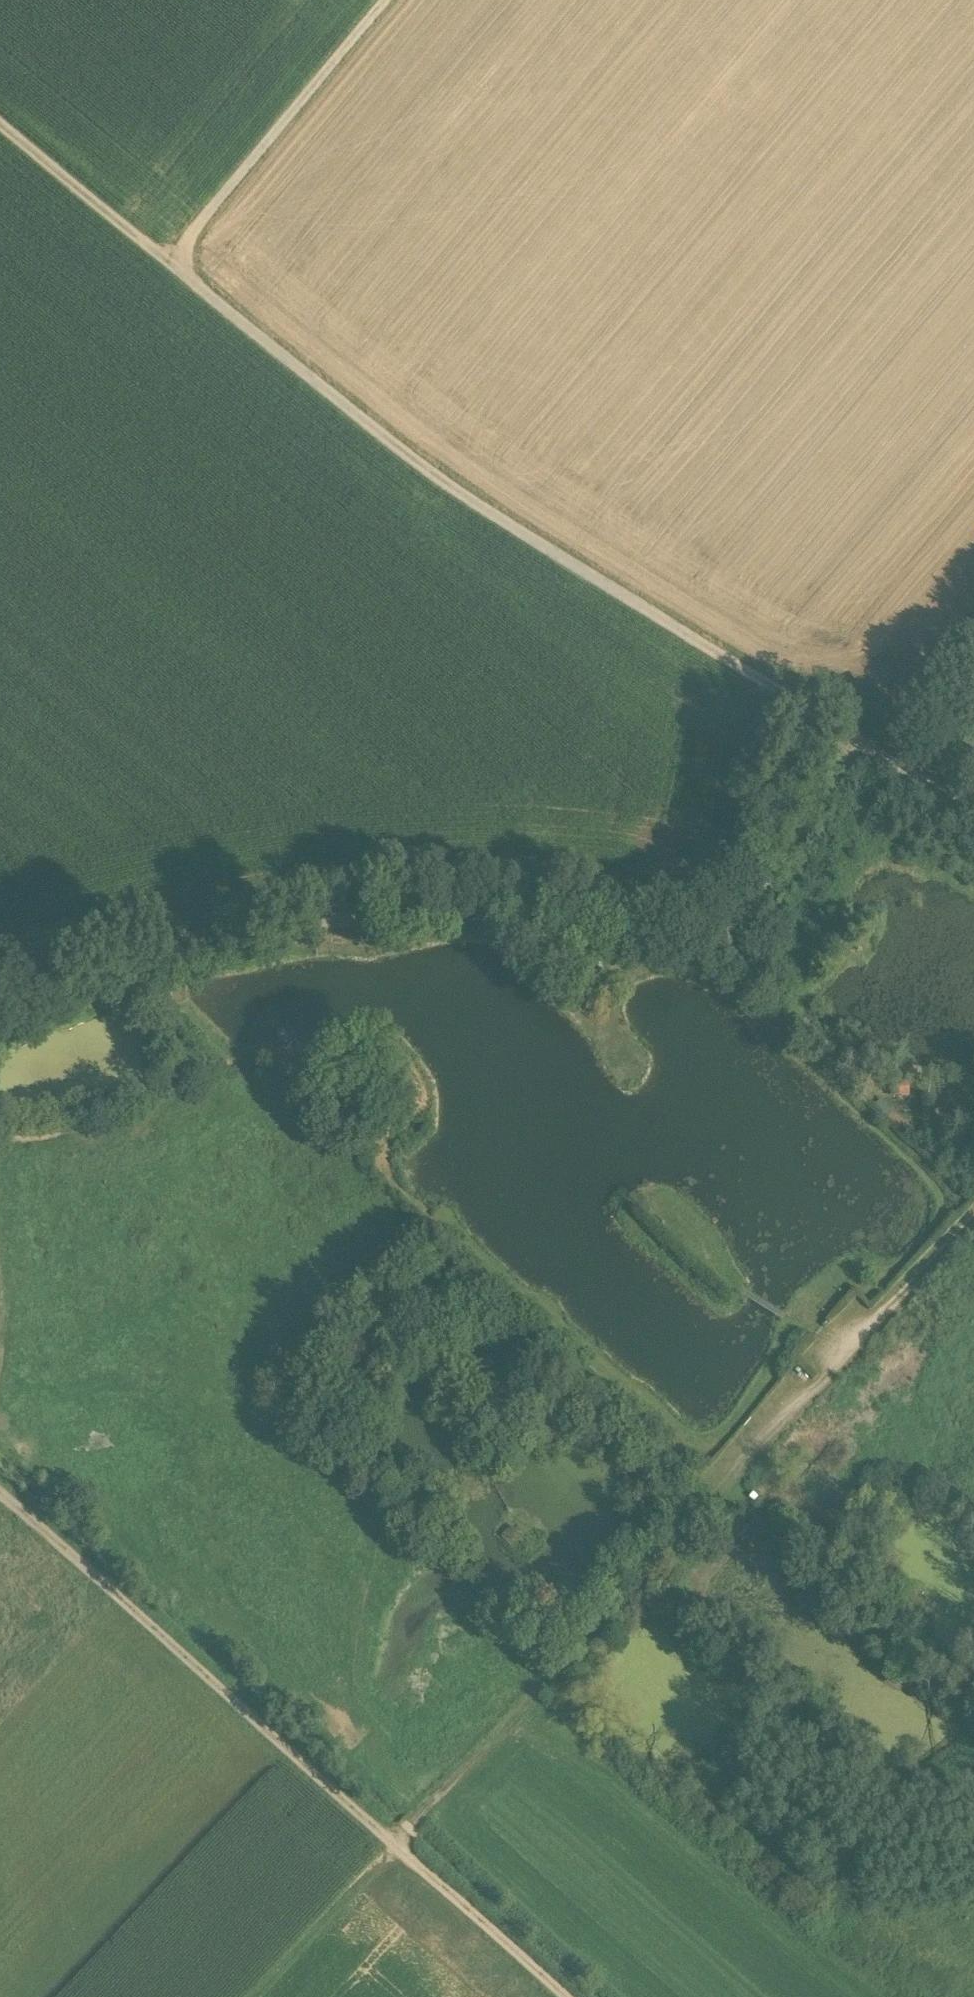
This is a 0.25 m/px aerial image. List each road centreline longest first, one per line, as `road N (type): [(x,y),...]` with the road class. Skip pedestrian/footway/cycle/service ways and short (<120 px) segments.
road 1 (track): [(373,0),(159,256),(443,486),(857,743)]
road 2 (track): [(0,983),(262,925),(545,911),(652,947),(698,948),(748,924),(857,743)]
road 3 (track): [(973,1207),(397,1841)]
road 4 (track): [(397,1841),(0,1474)]
road 5 (track): [(564,1996),(397,1841)]
road 6 (track): [(252,1996),(397,1841)]
road 7 (track): [(159,256),(0,125)]
road 8 (track): [(857,743),(973,816)]

